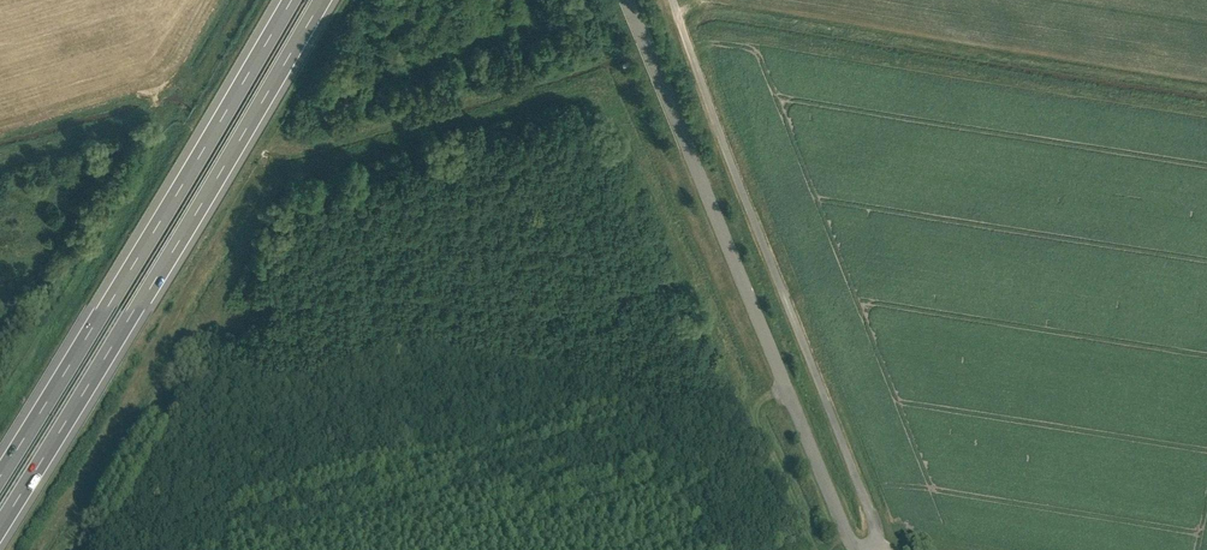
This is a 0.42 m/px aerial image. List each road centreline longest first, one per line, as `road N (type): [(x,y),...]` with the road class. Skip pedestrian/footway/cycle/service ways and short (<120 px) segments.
road 1 (motorway): [(0,528),(318,0)]
road 2 (unclassified): [(634,0),(854,549)]
road 3 (unclassified): [(666,0),(760,262),(873,523),(866,549)]
road 4 (motorway): [(287,0),(0,478)]
road 5 (track): [(791,384),(748,398),(811,549)]

